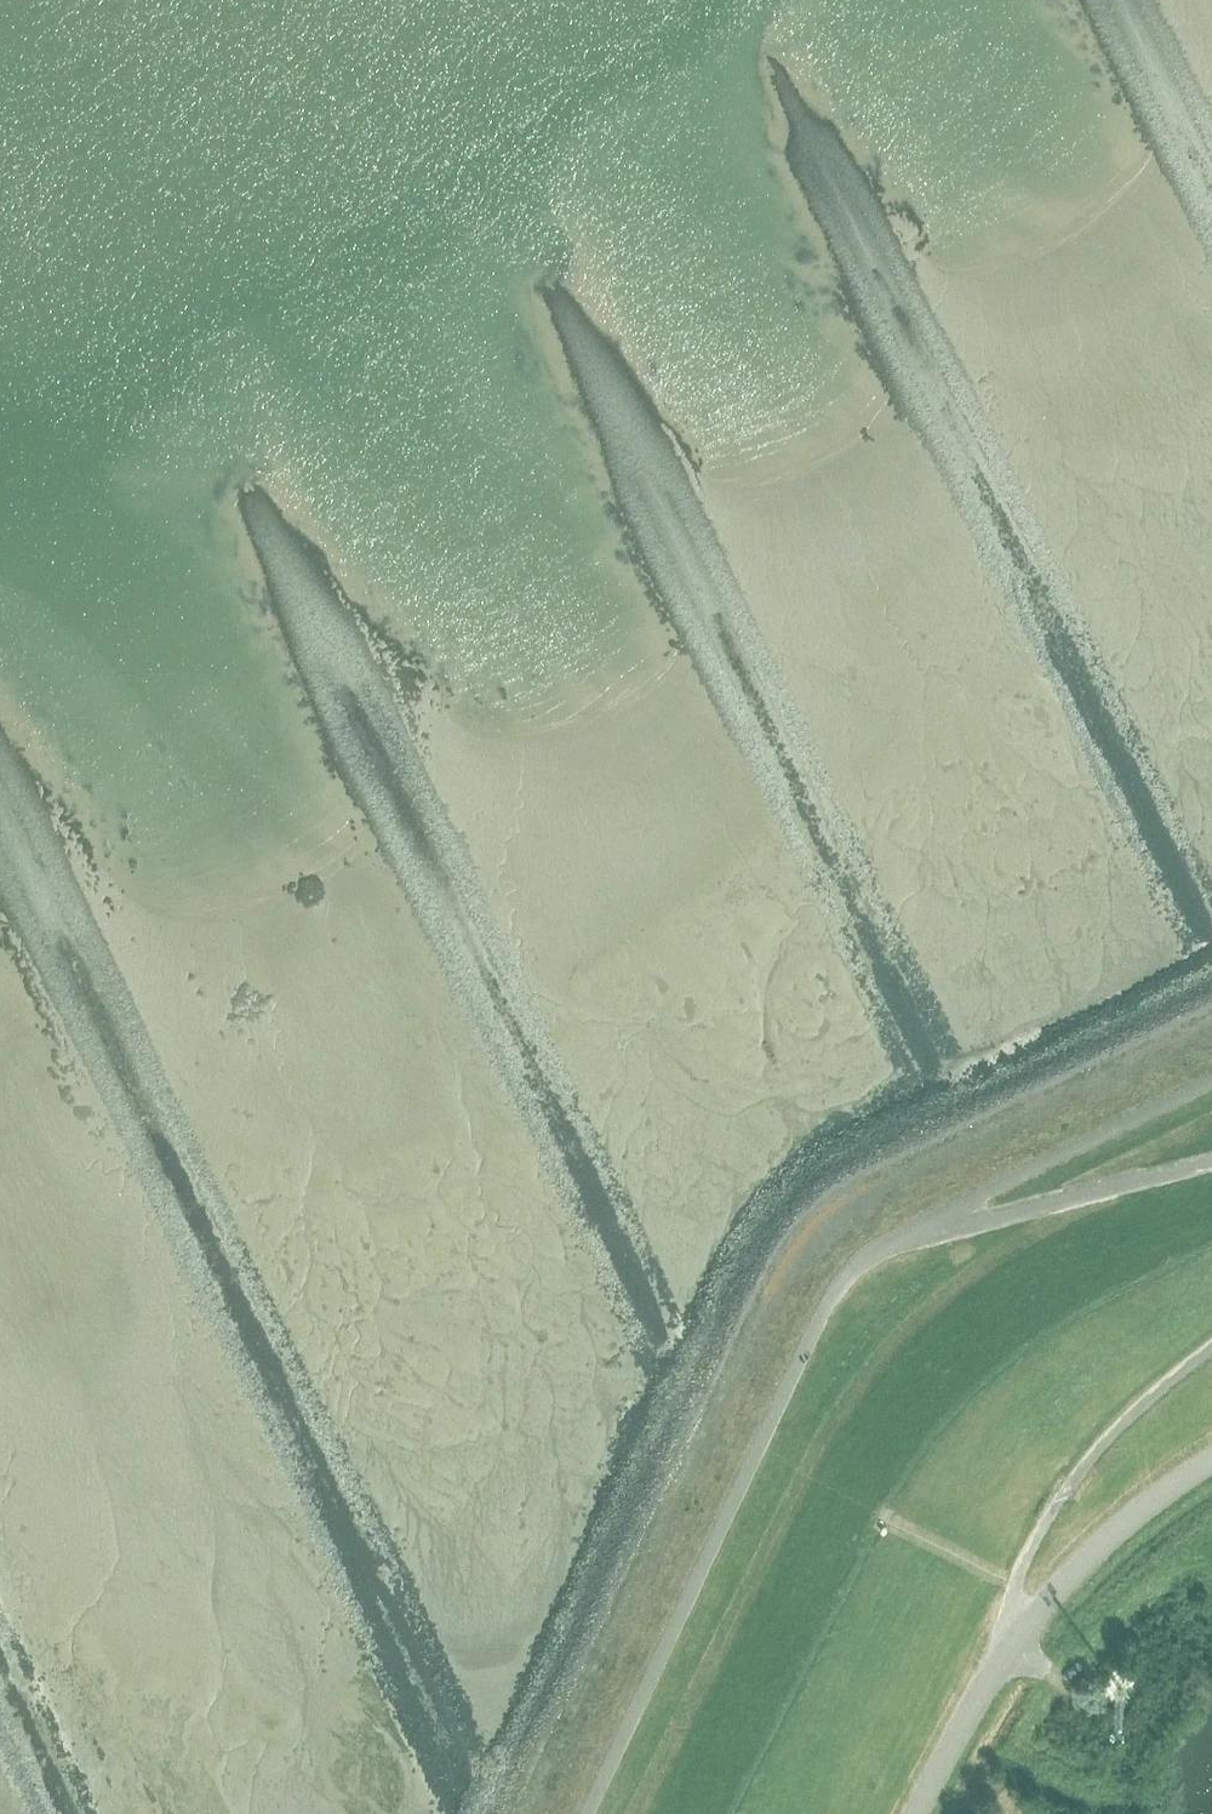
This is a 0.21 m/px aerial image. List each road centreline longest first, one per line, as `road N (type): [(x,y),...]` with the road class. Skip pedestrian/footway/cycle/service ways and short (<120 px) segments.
road 1 (tertiary): [(915,1813),(963,1718),(1021,1634),(1086,1561),(1211,1457)]

